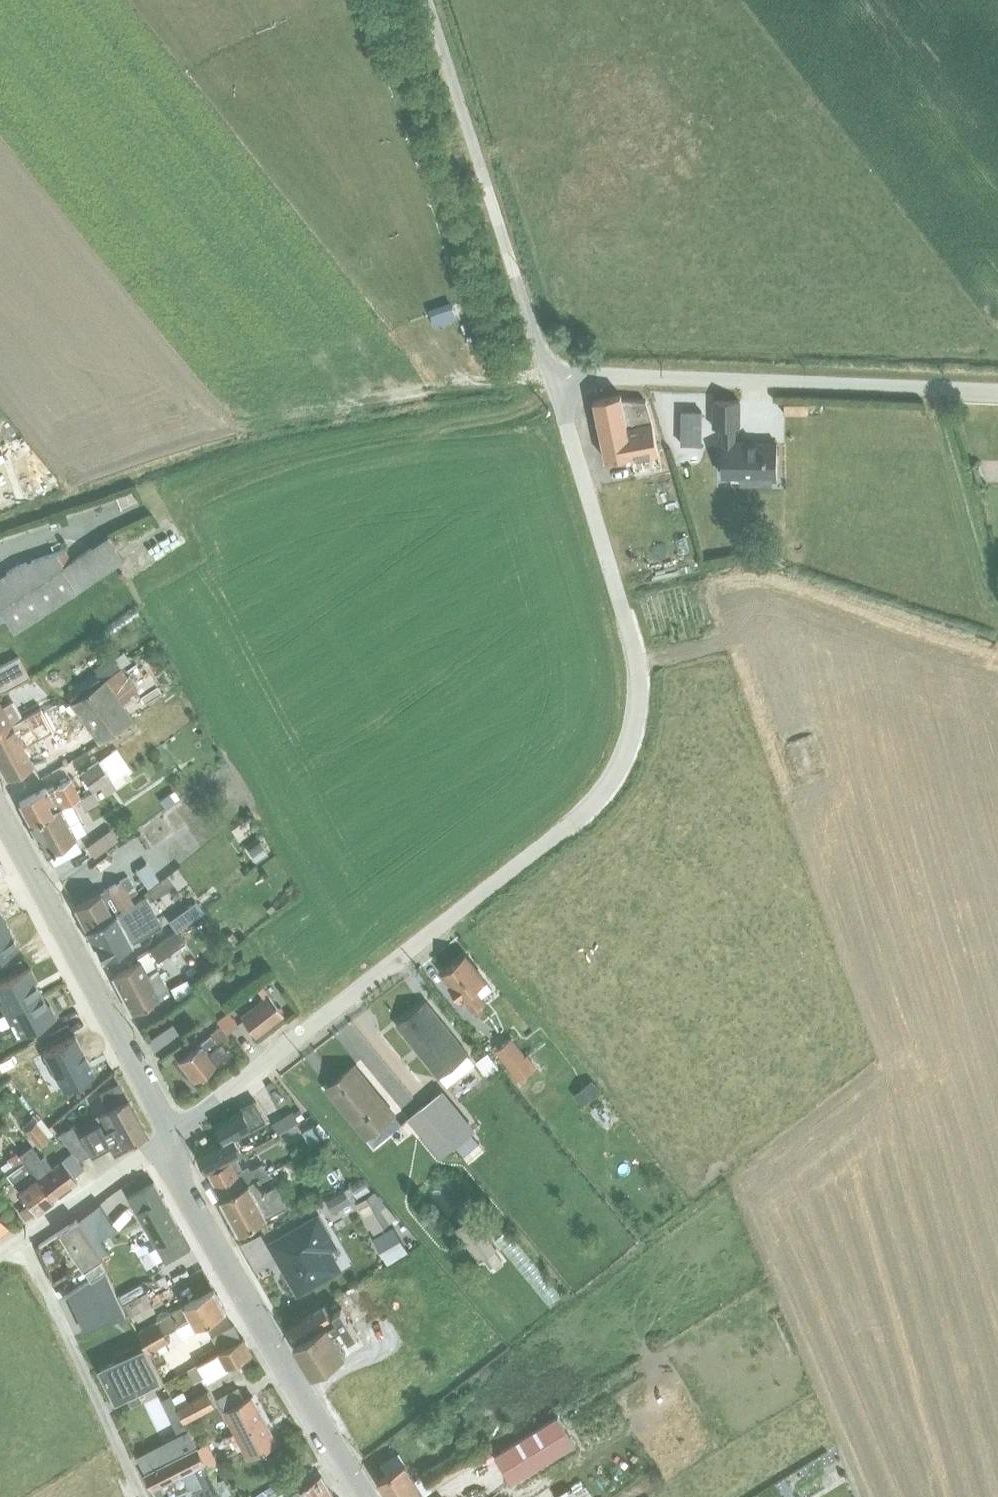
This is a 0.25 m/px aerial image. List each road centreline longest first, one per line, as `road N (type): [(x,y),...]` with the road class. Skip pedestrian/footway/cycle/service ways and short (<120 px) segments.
road 1 (unclassified): [(173,1134),(505,882),(616,784),(632,748),(638,656),(554,382)]
road 2 (unclassified): [(554,382),(997,395)]
road 3 (tertiary): [(366,1496),(226,1263),(182,1180),(173,1134)]
road 4 (unclassified): [(554,382),(428,0)]
road 5 (tertiary): [(173,1134),(0,808)]
road 6 (residential): [(21,1240),(145,1496)]
road 7 (residential): [(173,1134),(21,1240)]

